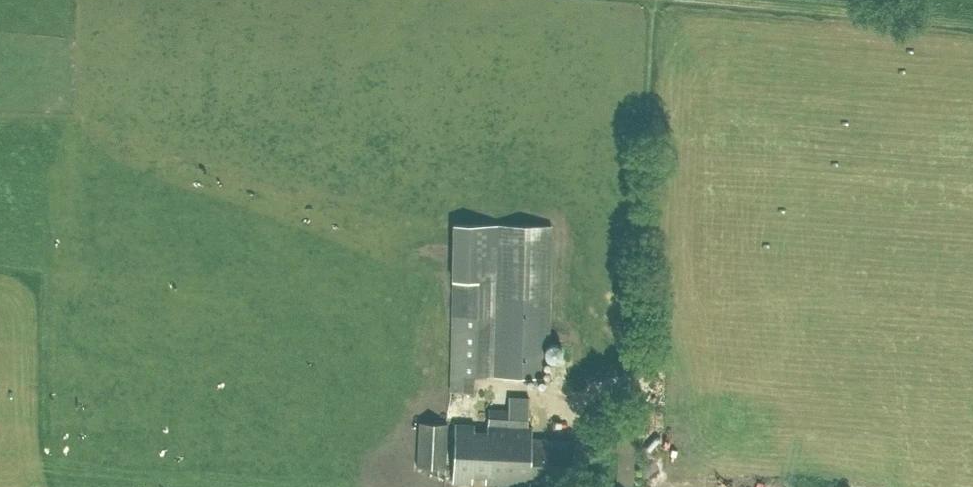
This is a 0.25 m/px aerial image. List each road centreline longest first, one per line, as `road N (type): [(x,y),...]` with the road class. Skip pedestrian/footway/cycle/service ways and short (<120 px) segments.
road 1 (track): [(576,486),(582,421),(591,406),(634,376),(637,362),(649,0)]
road 2 (track): [(972,20),(718,0)]

